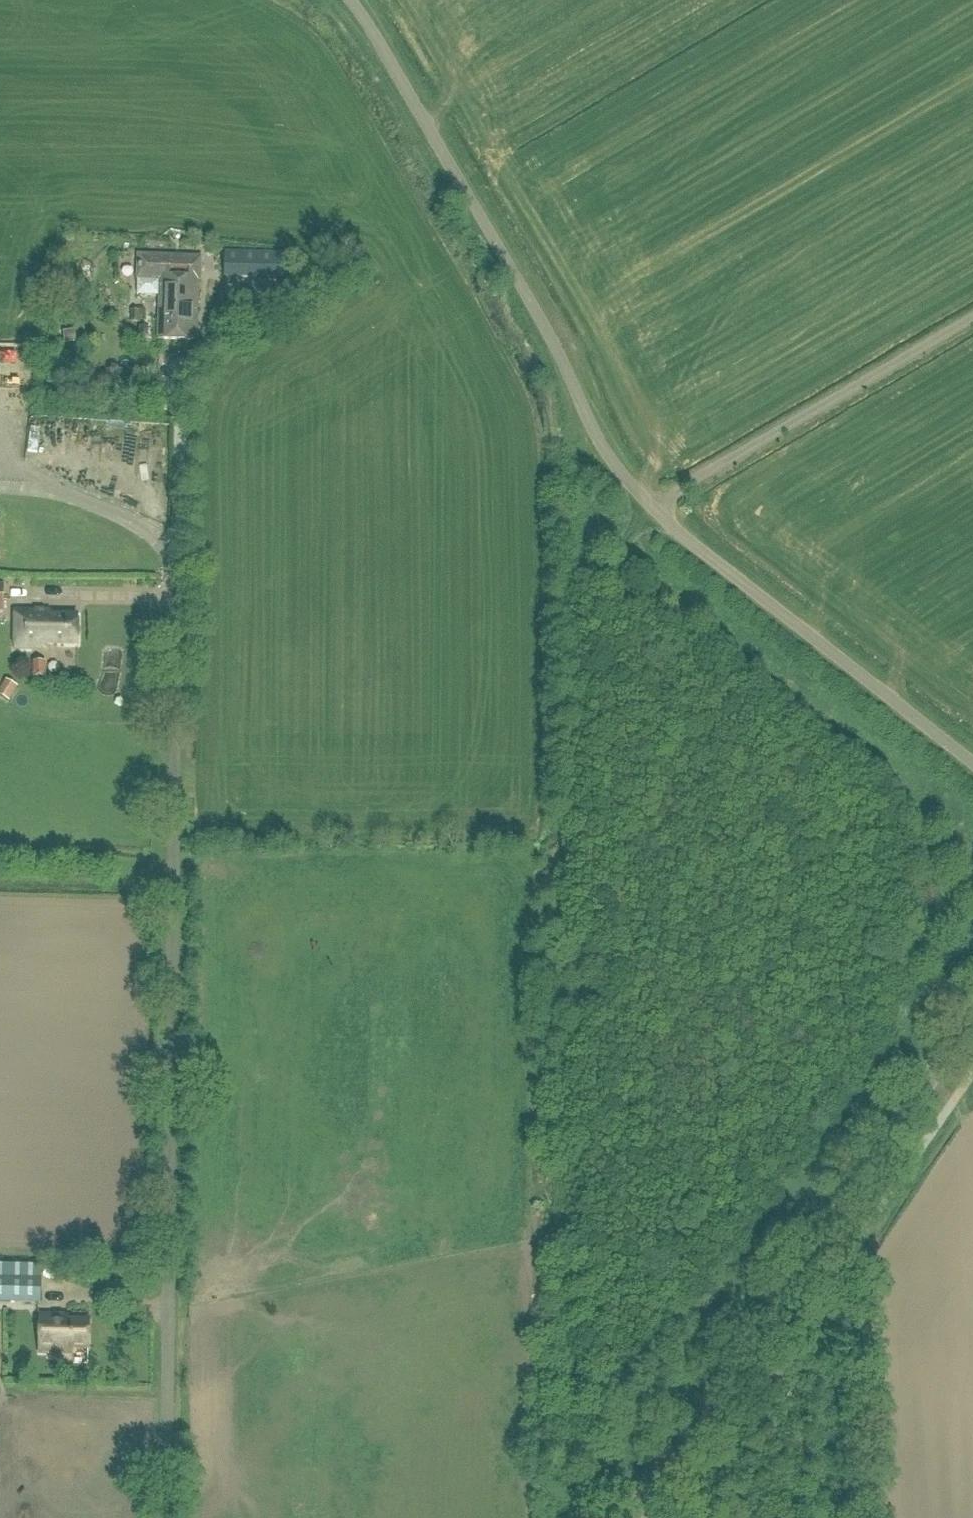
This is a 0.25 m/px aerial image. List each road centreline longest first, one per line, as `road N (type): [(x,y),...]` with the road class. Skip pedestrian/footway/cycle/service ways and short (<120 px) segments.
road 1 (unclassified): [(972,763),(653,508),(613,467),(570,377),(349,0)]
road 2 (unclassified): [(164,1517),(177,611)]
road 3 (tertiary): [(634,1517),(972,1015)]
road 4 (track): [(653,508),(972,320)]

